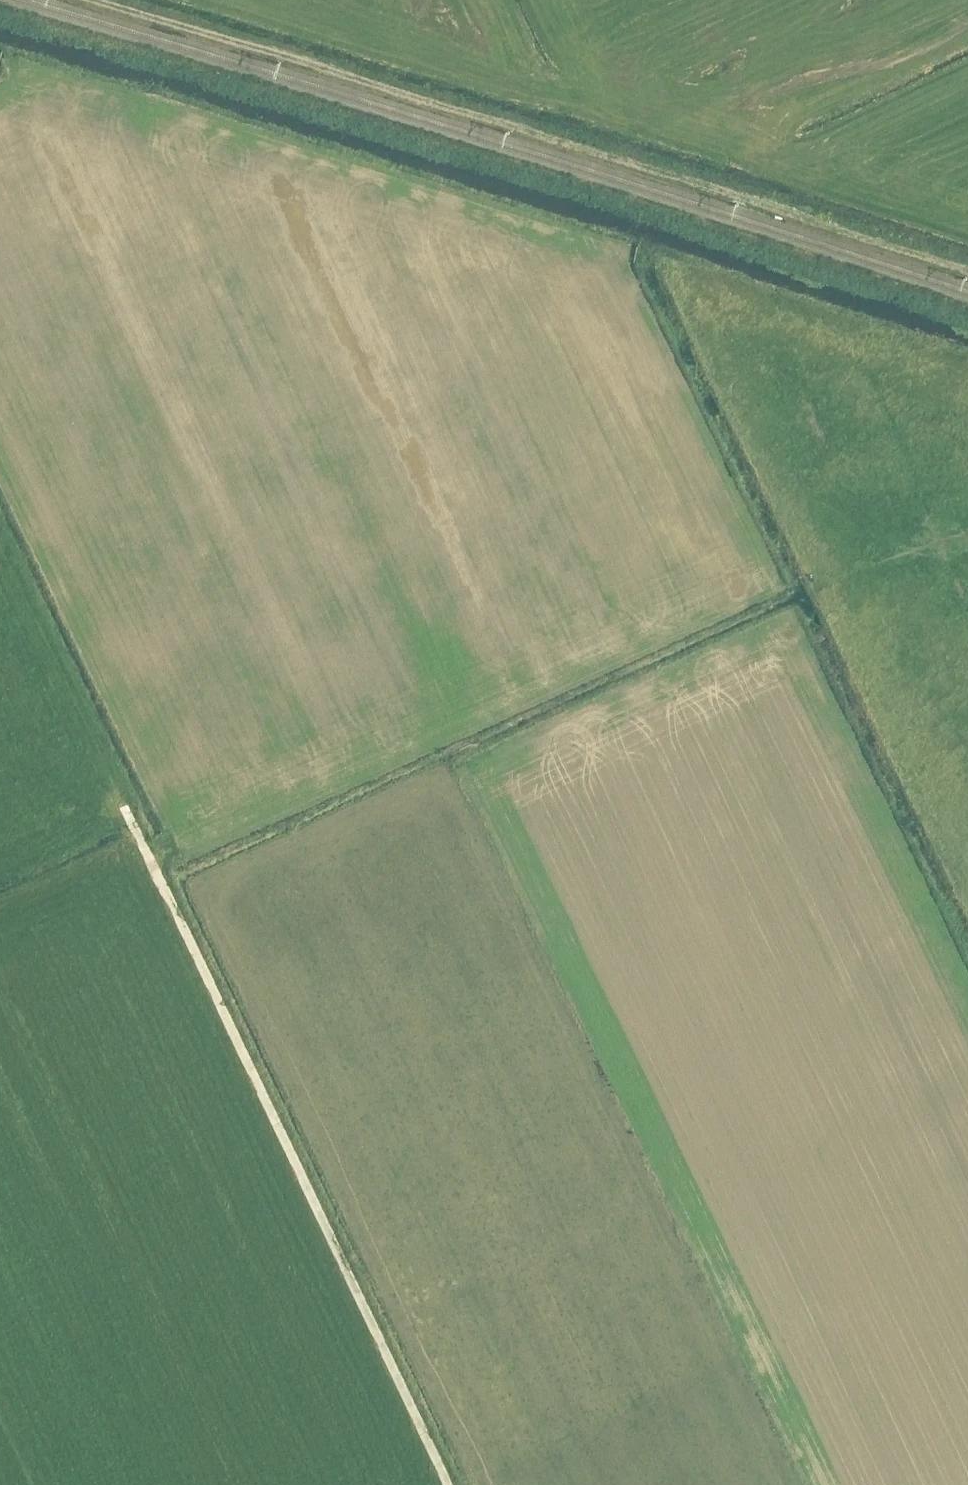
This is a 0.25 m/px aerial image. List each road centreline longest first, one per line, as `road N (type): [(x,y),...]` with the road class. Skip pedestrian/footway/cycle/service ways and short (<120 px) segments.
road 1 (track): [(125,807),(447,1484)]

